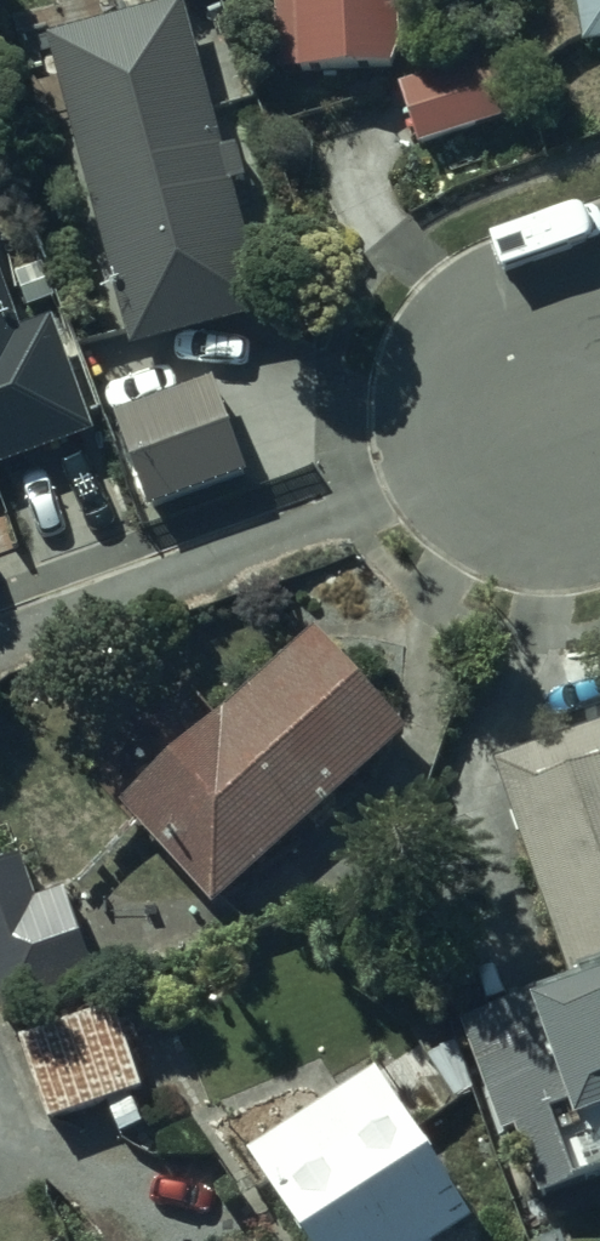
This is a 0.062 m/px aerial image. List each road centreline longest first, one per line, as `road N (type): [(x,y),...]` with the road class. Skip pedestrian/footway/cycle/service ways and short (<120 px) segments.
road 1 (residential): [(0,643),(563,434)]

